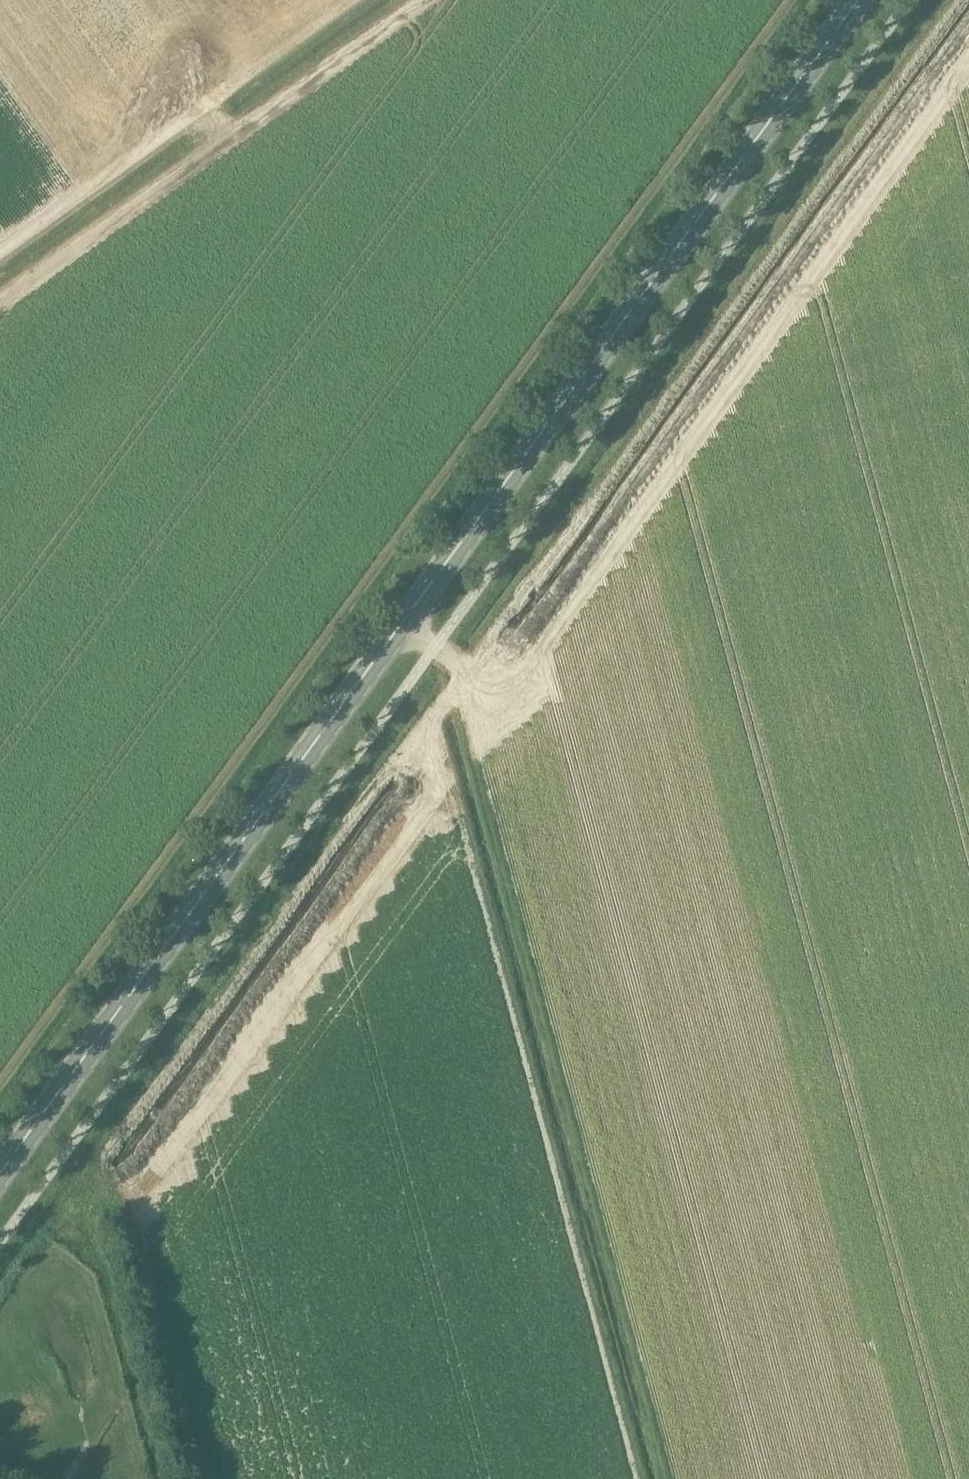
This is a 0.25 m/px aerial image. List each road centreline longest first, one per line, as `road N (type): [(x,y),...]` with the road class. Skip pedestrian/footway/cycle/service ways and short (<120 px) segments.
road 1 (secondary): [(0,1172),(859,0)]

